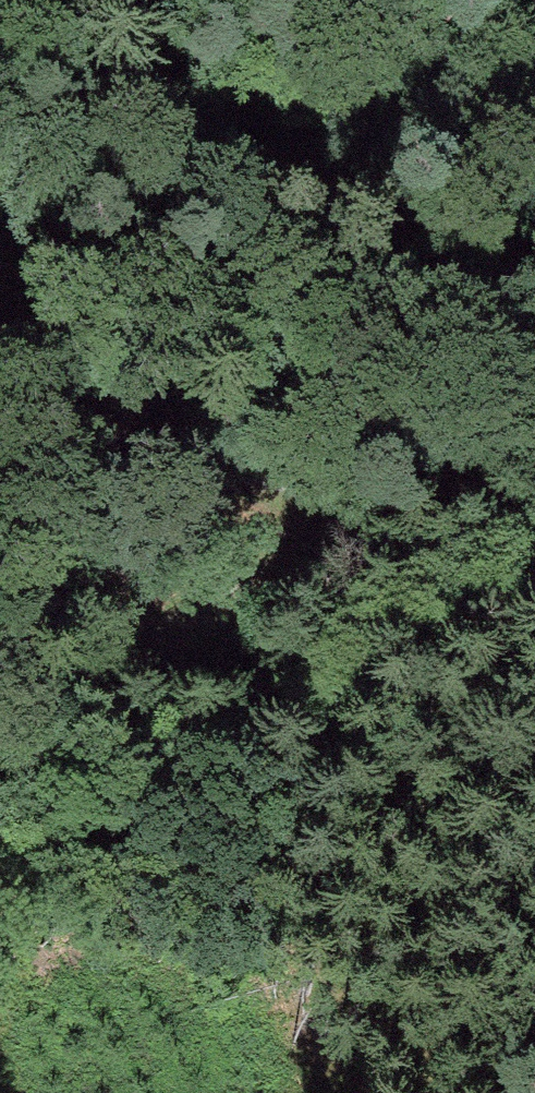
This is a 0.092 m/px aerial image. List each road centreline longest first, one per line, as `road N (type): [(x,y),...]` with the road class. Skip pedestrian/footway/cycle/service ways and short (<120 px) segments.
road 1 (track): [(0,834),(91,704),(354,482)]
road 2 (track): [(91,704),(95,579),(86,411),(0,299)]
road 3 (track): [(75,391),(354,482)]
road 4 (track): [(354,482),(534,410)]

